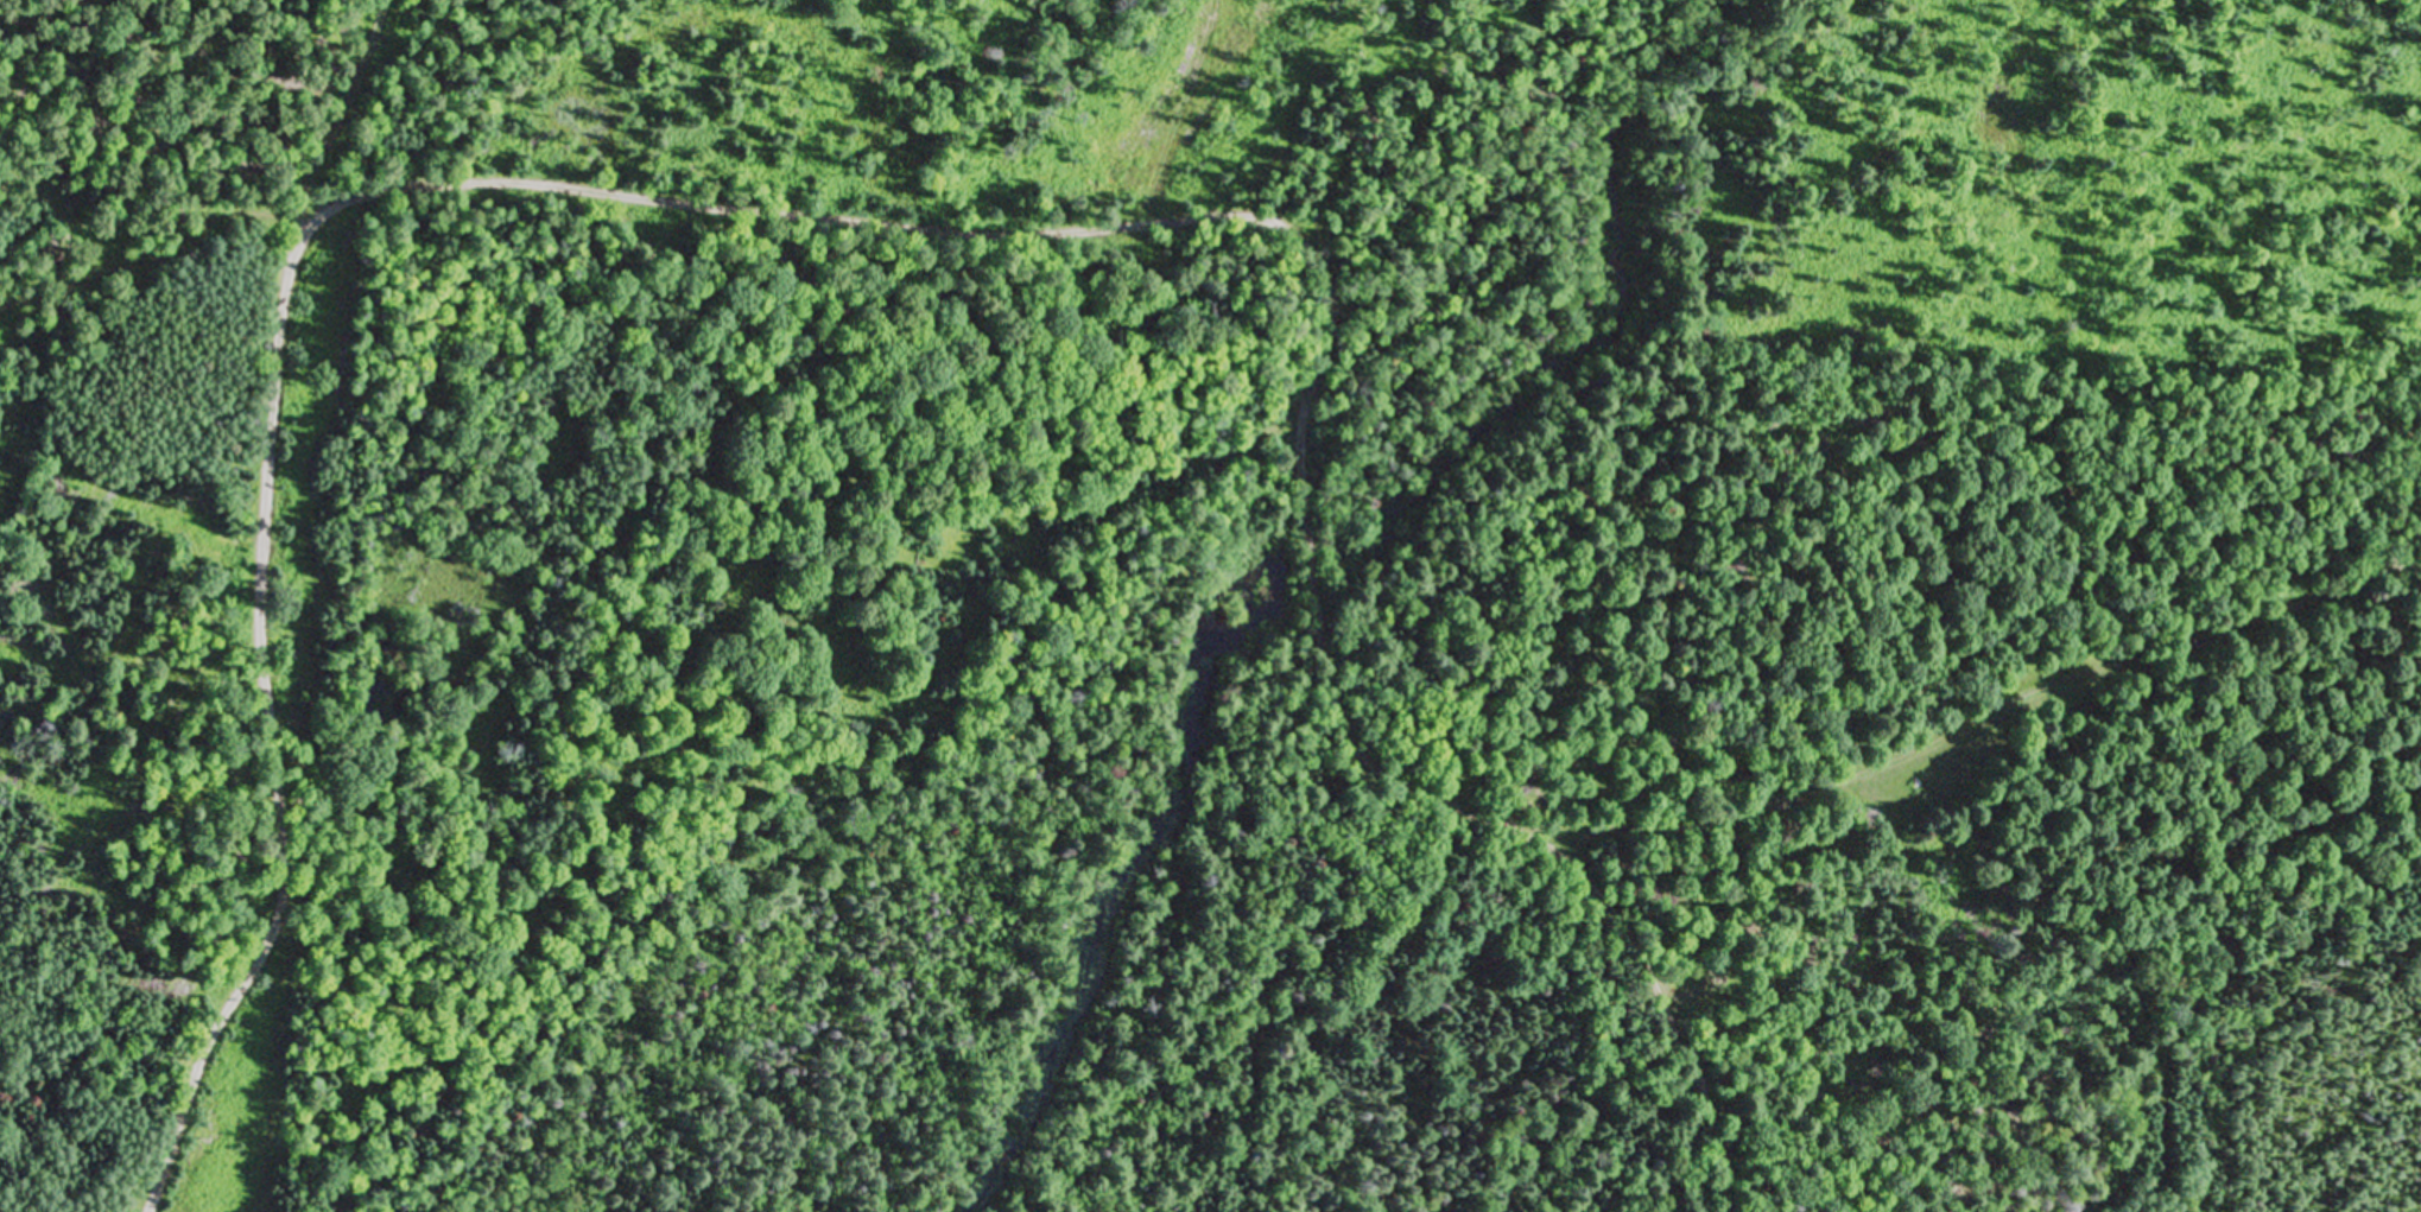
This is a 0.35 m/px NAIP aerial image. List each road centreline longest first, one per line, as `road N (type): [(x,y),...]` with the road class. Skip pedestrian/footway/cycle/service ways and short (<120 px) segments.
road 1 (residential): [(146,1211),(203,1062),(268,954),(281,918),(259,603),(270,366),(302,245),(349,201),(502,183),(994,236),(1278,223),(1319,259),(1329,306),(1303,425),(1305,551)]
road 2 (residential): [(359,198),(378,0)]

